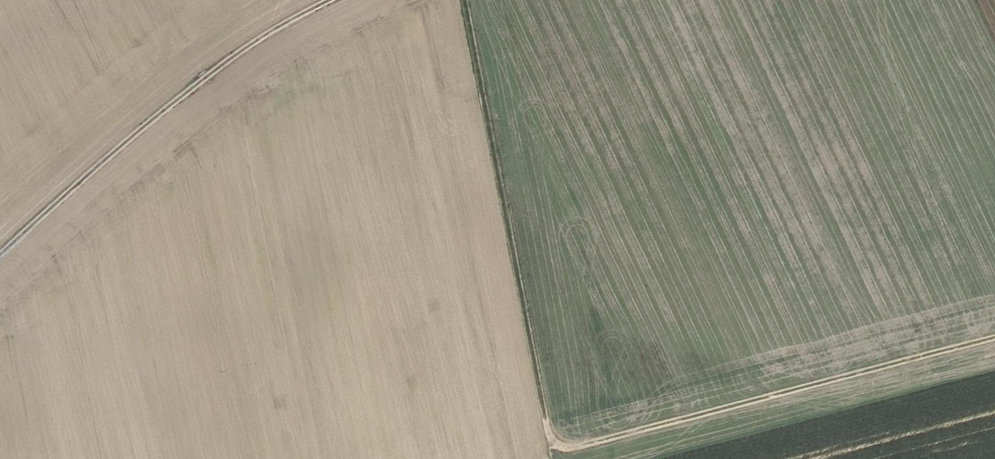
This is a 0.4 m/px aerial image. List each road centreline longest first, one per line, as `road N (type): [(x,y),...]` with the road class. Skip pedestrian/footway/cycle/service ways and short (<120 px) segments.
road 1 (track): [(0,251),(139,129),(254,41),(328,0)]

